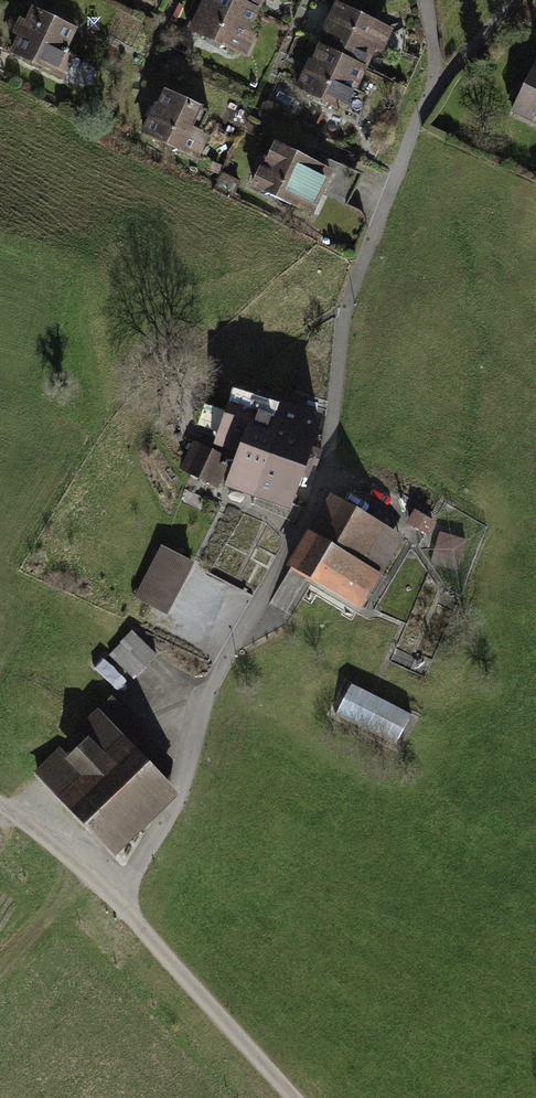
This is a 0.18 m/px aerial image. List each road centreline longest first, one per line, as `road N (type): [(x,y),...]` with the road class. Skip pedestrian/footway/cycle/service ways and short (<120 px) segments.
road 1 (track): [(436,80),(343,324),(331,475),(201,716),(183,807),(120,900)]
road 2 (track): [(292,1097),(120,900),(0,802)]

